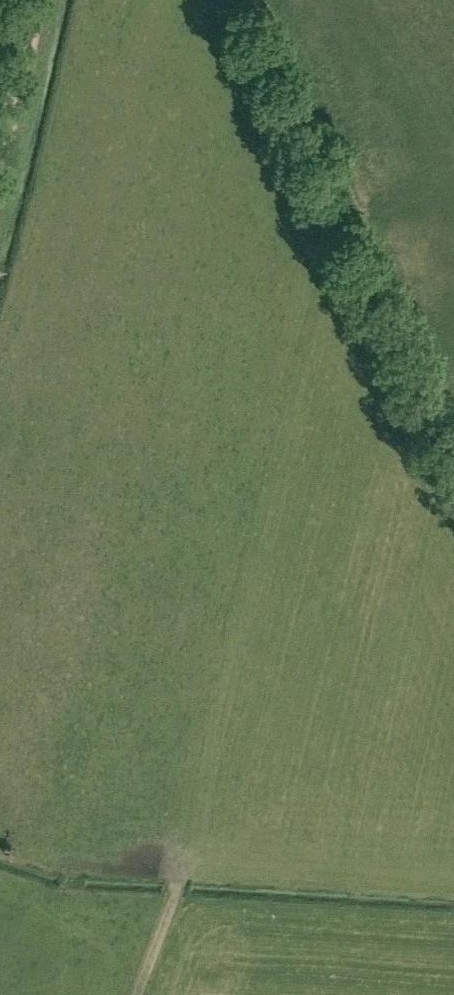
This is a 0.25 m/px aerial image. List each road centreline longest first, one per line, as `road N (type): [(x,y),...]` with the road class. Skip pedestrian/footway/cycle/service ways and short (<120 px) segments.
road 1 (track): [(56,0),(0,226)]

